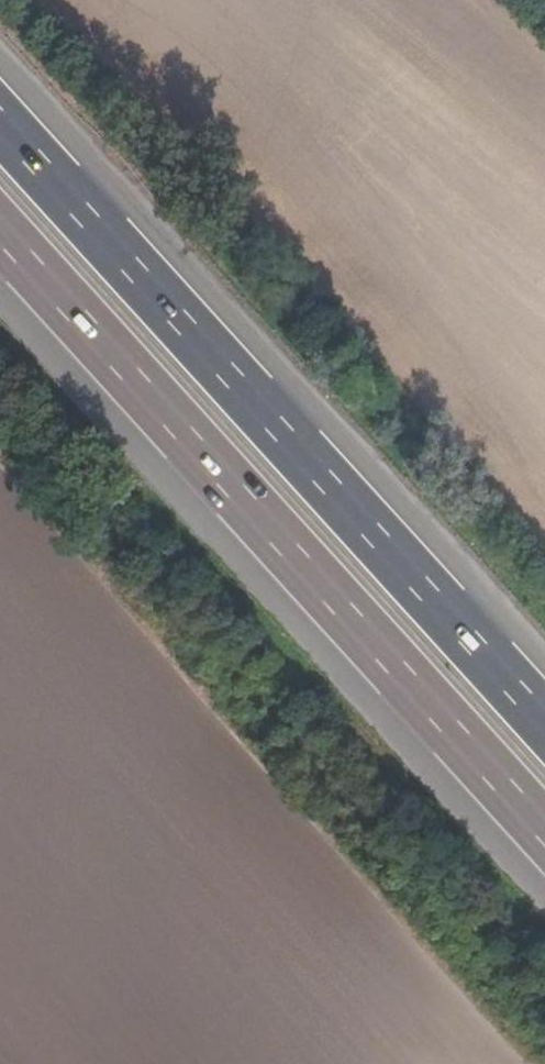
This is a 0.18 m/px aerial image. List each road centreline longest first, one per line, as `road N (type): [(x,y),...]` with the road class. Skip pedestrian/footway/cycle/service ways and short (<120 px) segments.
road 1 (motorway): [(0,223),(544,822)]
road 2 (motorway): [(544,705),(0,109)]

